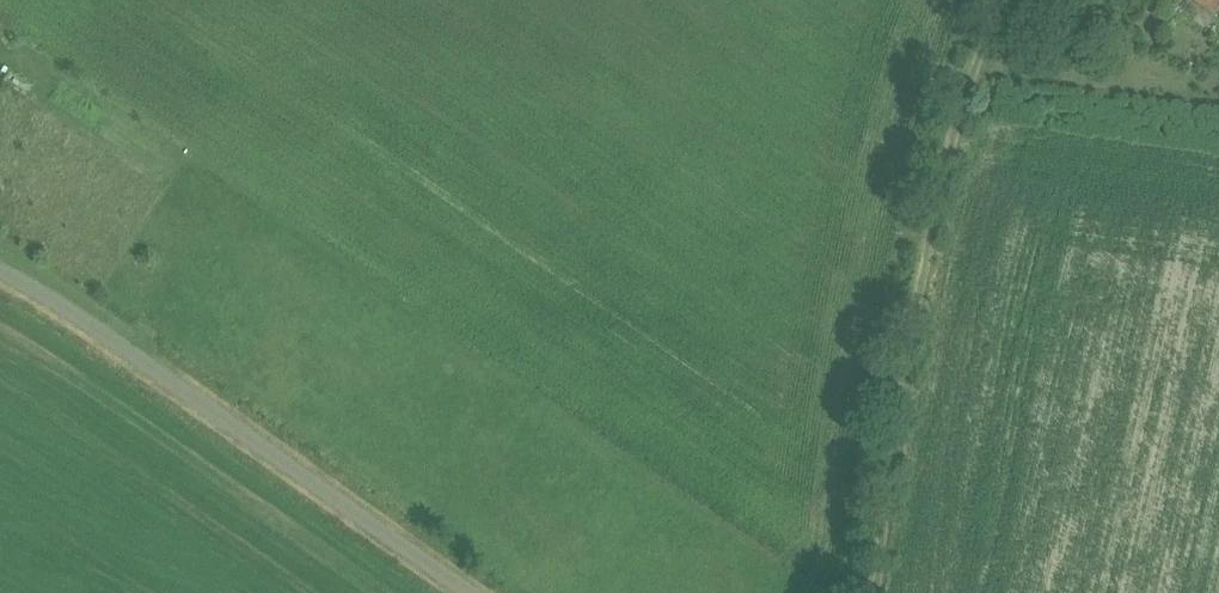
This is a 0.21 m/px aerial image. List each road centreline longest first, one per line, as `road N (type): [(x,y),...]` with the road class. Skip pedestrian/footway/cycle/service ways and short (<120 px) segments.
road 1 (unclassified): [(465,592),(0,273)]

